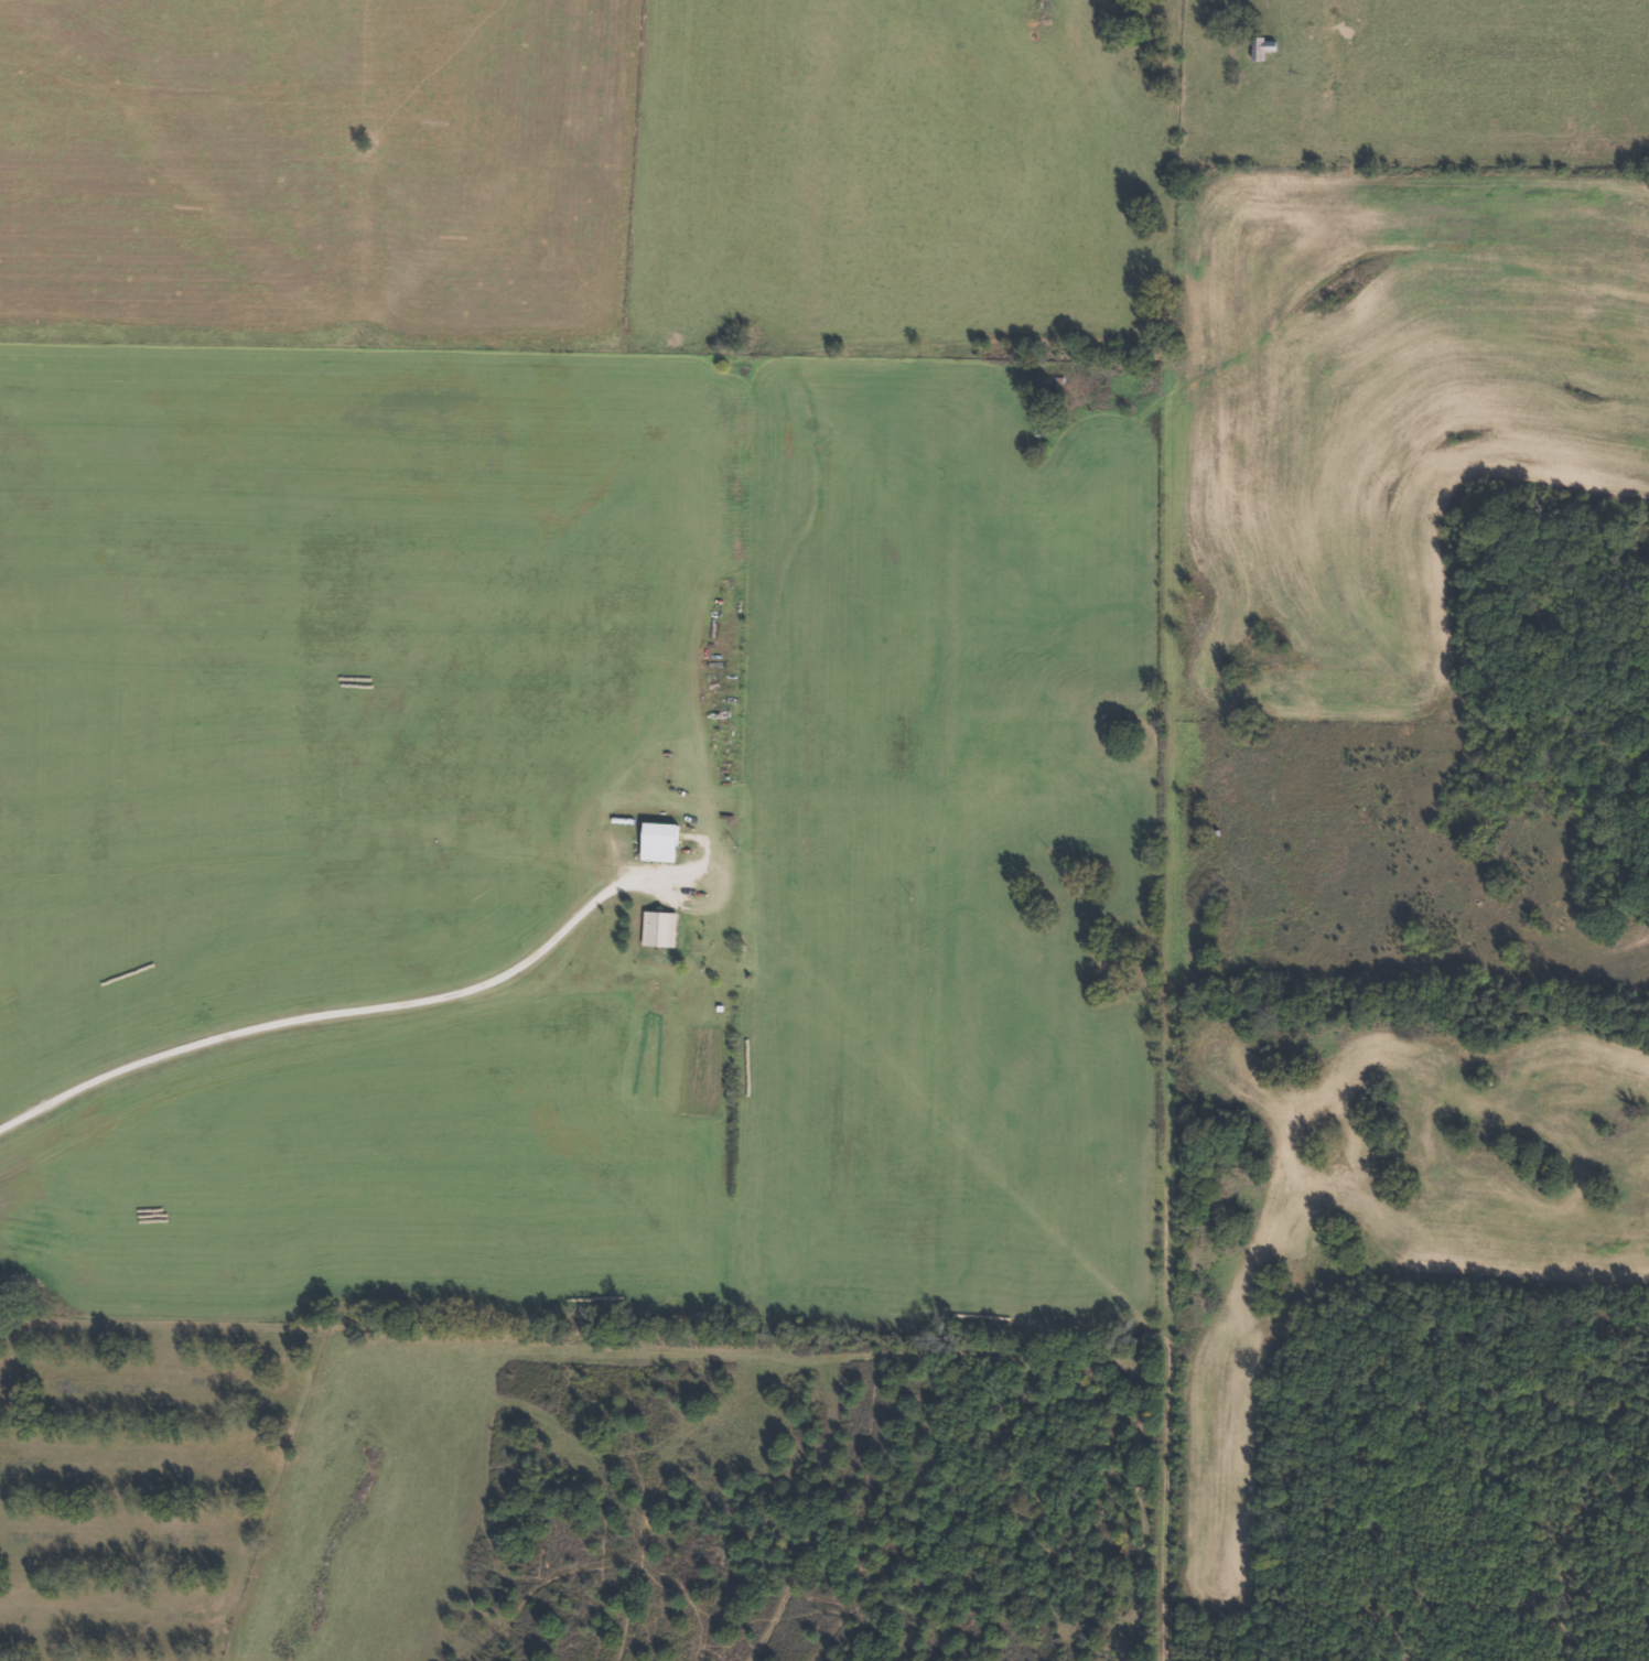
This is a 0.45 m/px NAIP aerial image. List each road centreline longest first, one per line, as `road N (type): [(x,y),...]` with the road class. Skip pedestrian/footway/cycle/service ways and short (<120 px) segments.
road 1 (residential): [(1648,220),(1470,220)]

